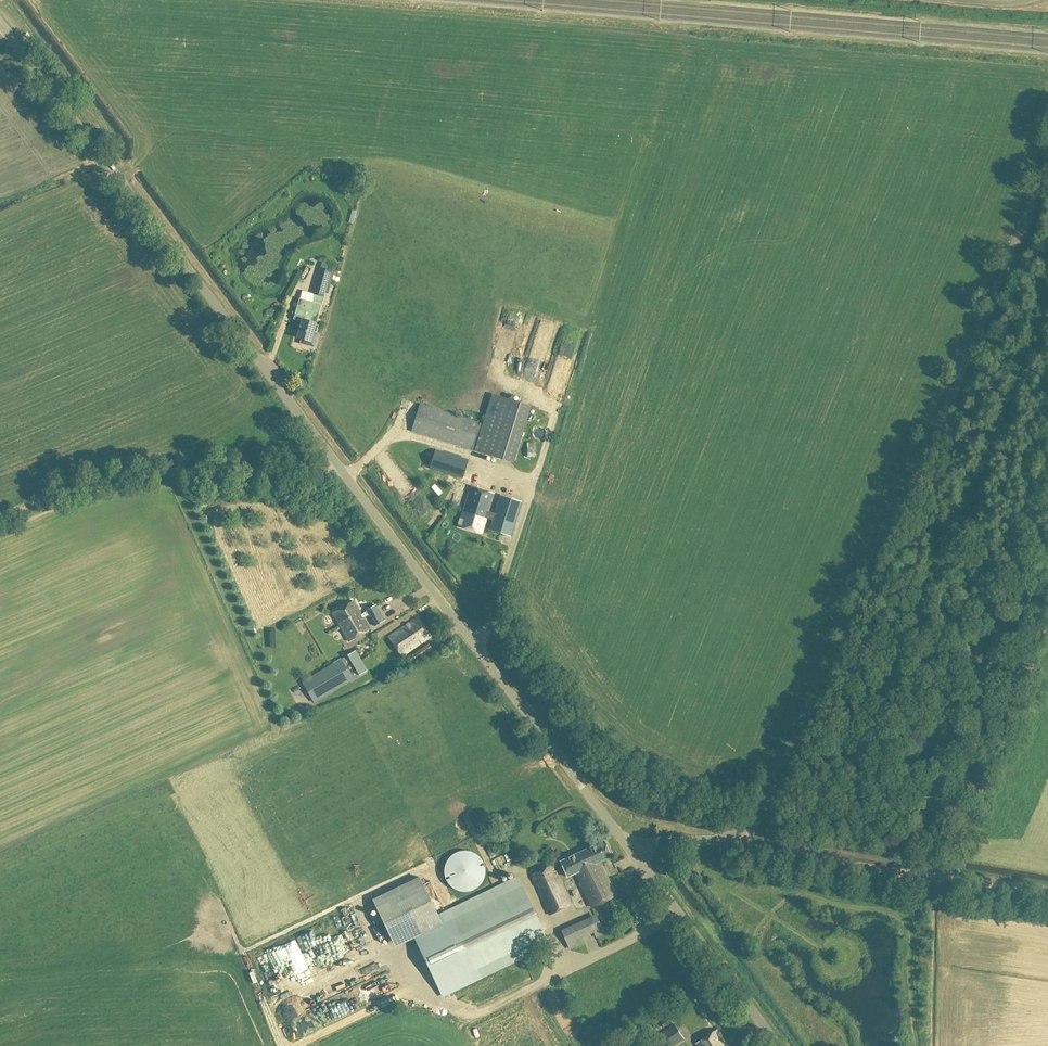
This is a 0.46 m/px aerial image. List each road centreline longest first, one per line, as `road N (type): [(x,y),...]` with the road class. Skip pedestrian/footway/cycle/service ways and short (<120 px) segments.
road 1 (unclassified): [(633,851),(0,24)]
road 2 (unclassified): [(729,842),(785,783),(825,701),(1047,163)]
road 3 (track): [(0,515),(117,476),(342,471)]
road 4 (unclassified): [(1047,896),(729,842)]
road 5 (unclassified): [(778,1045),(633,851)]

